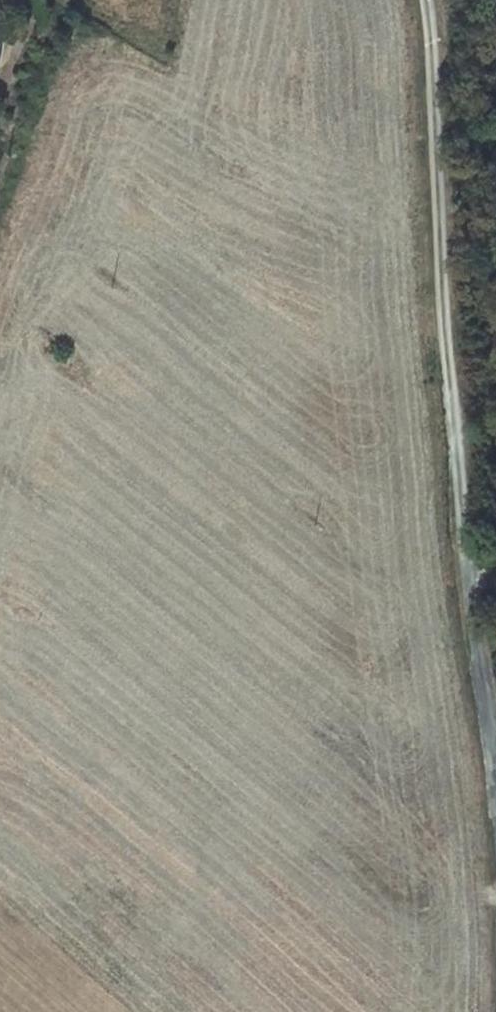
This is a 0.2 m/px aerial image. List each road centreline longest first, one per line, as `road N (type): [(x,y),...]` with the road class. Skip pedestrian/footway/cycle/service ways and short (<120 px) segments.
road 1 (track): [(428,0),(469,567)]
road 2 (unclassified): [(469,567),(495,772)]

